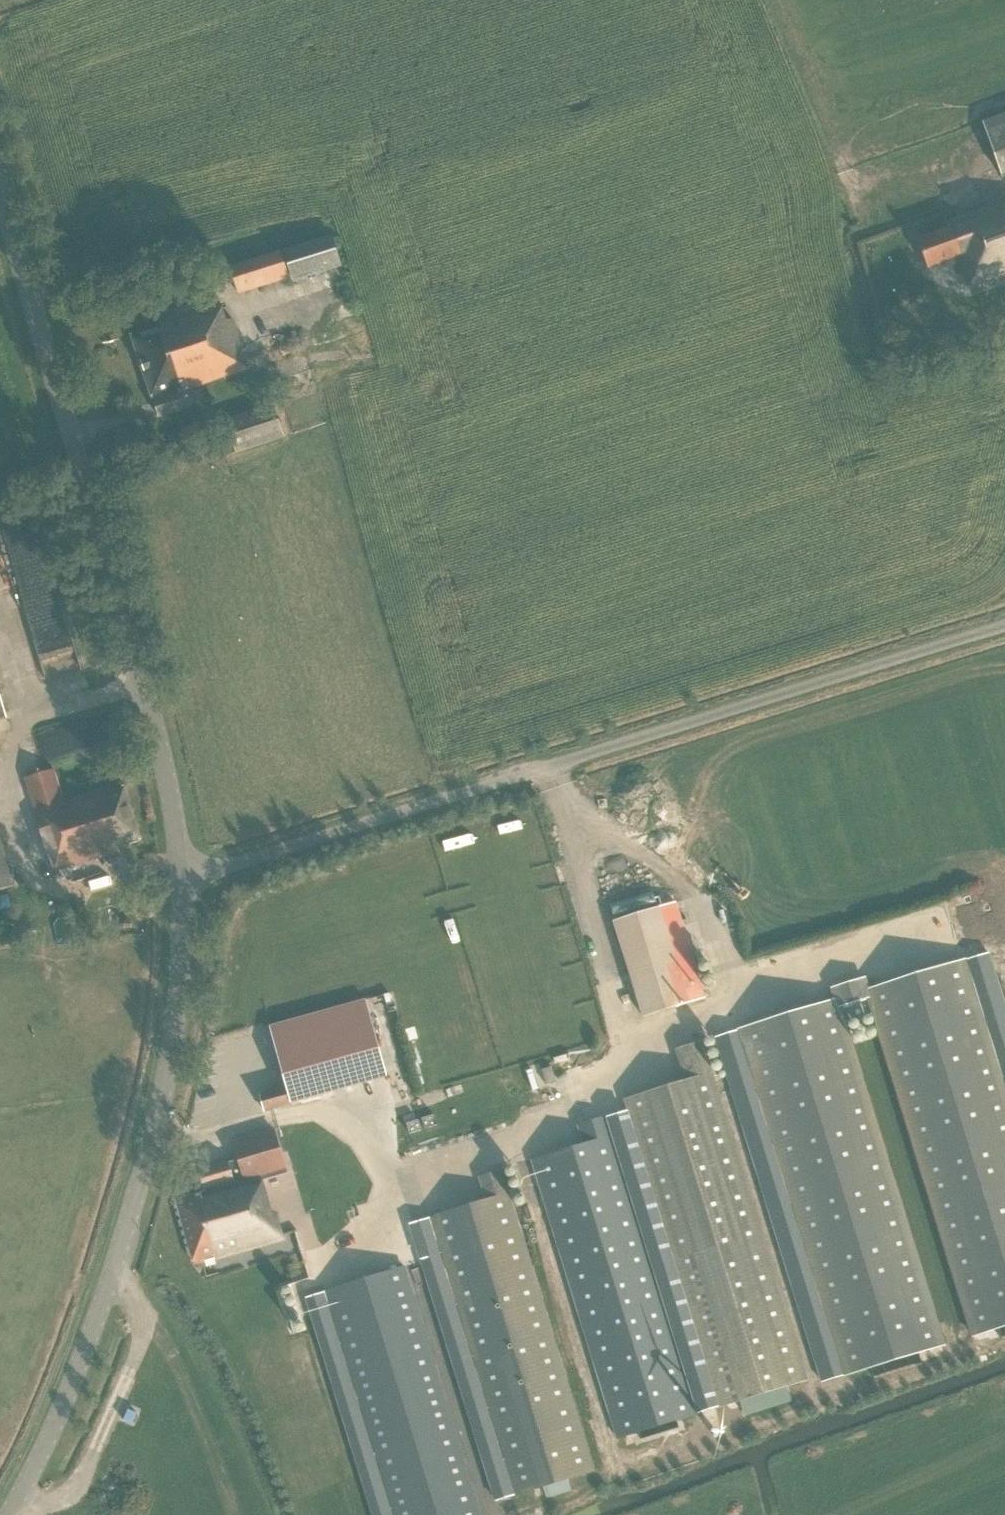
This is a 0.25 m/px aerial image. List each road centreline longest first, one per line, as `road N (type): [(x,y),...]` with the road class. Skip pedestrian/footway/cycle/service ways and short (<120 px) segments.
road 1 (unclassified): [(181,875),(1004,626)]
road 2 (tertiary): [(181,875),(153,718),(0,196)]
road 3 (tertiary): [(8,1514),(91,1335),(160,1110),(178,1004),(181,875)]

